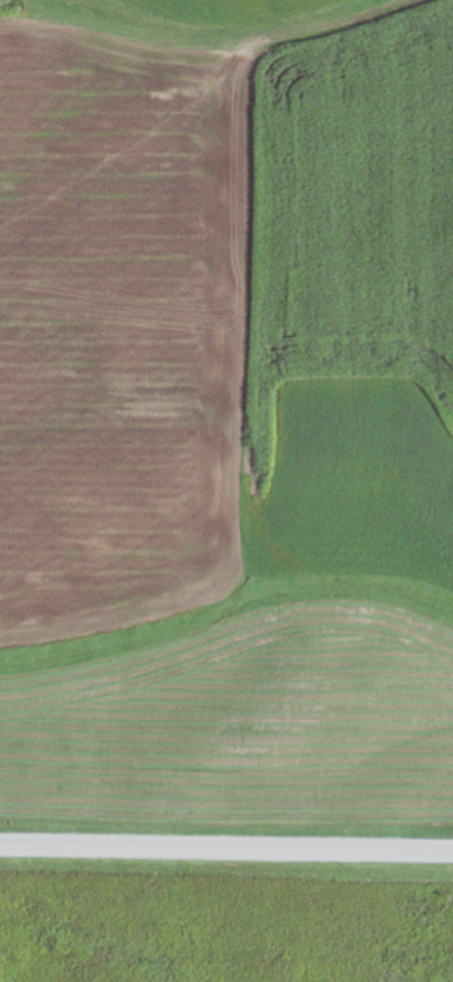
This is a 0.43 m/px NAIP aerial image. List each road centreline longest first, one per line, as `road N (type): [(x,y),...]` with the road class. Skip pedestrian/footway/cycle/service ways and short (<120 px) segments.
road 1 (tertiary): [(0,841),(452,840)]

